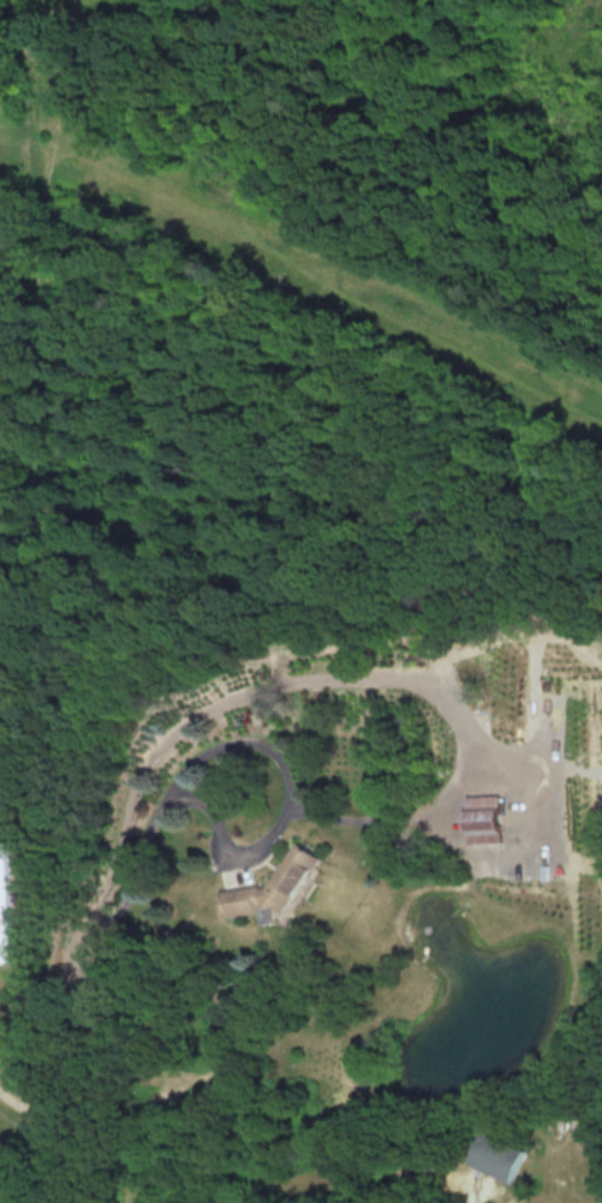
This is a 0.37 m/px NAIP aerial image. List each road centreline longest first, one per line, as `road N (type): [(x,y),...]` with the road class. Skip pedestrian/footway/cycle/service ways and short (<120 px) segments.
road 1 (residential): [(56,942),(61,1202)]

